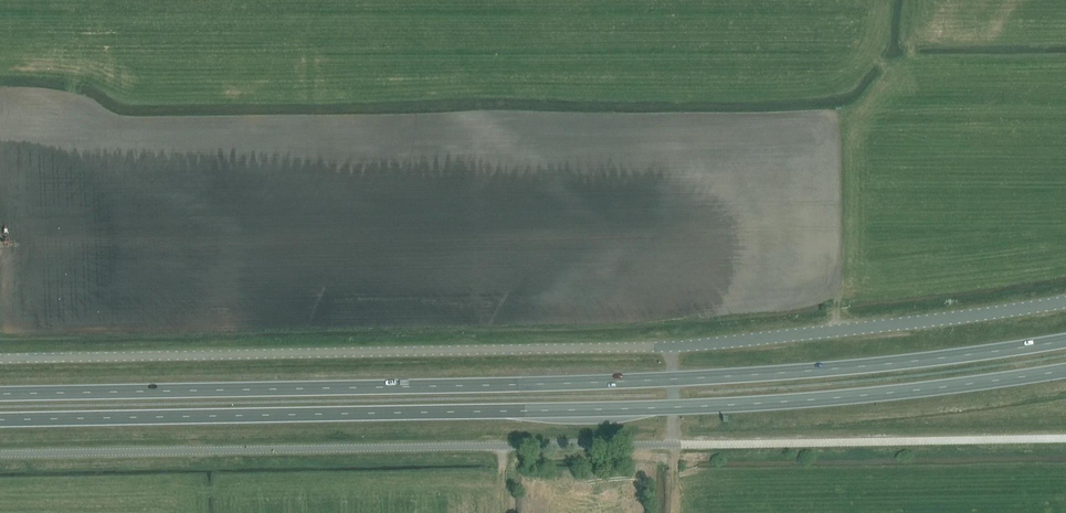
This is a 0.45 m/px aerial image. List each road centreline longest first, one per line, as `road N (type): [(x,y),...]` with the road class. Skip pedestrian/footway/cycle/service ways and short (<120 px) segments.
road 1 (unclassified): [(0,454),(673,445),(673,407)]
road 2 (trunk): [(673,379),(0,394)]
road 3 (trunk): [(0,420),(673,407)]
road 4 (unclassified): [(0,359),(673,347)]
road 5 (unclassified): [(673,347),(1065,302)]
road 6 (trunk): [(1065,340),(673,379)]
road 7 (trunk): [(673,407),(843,397),(1065,370)]

